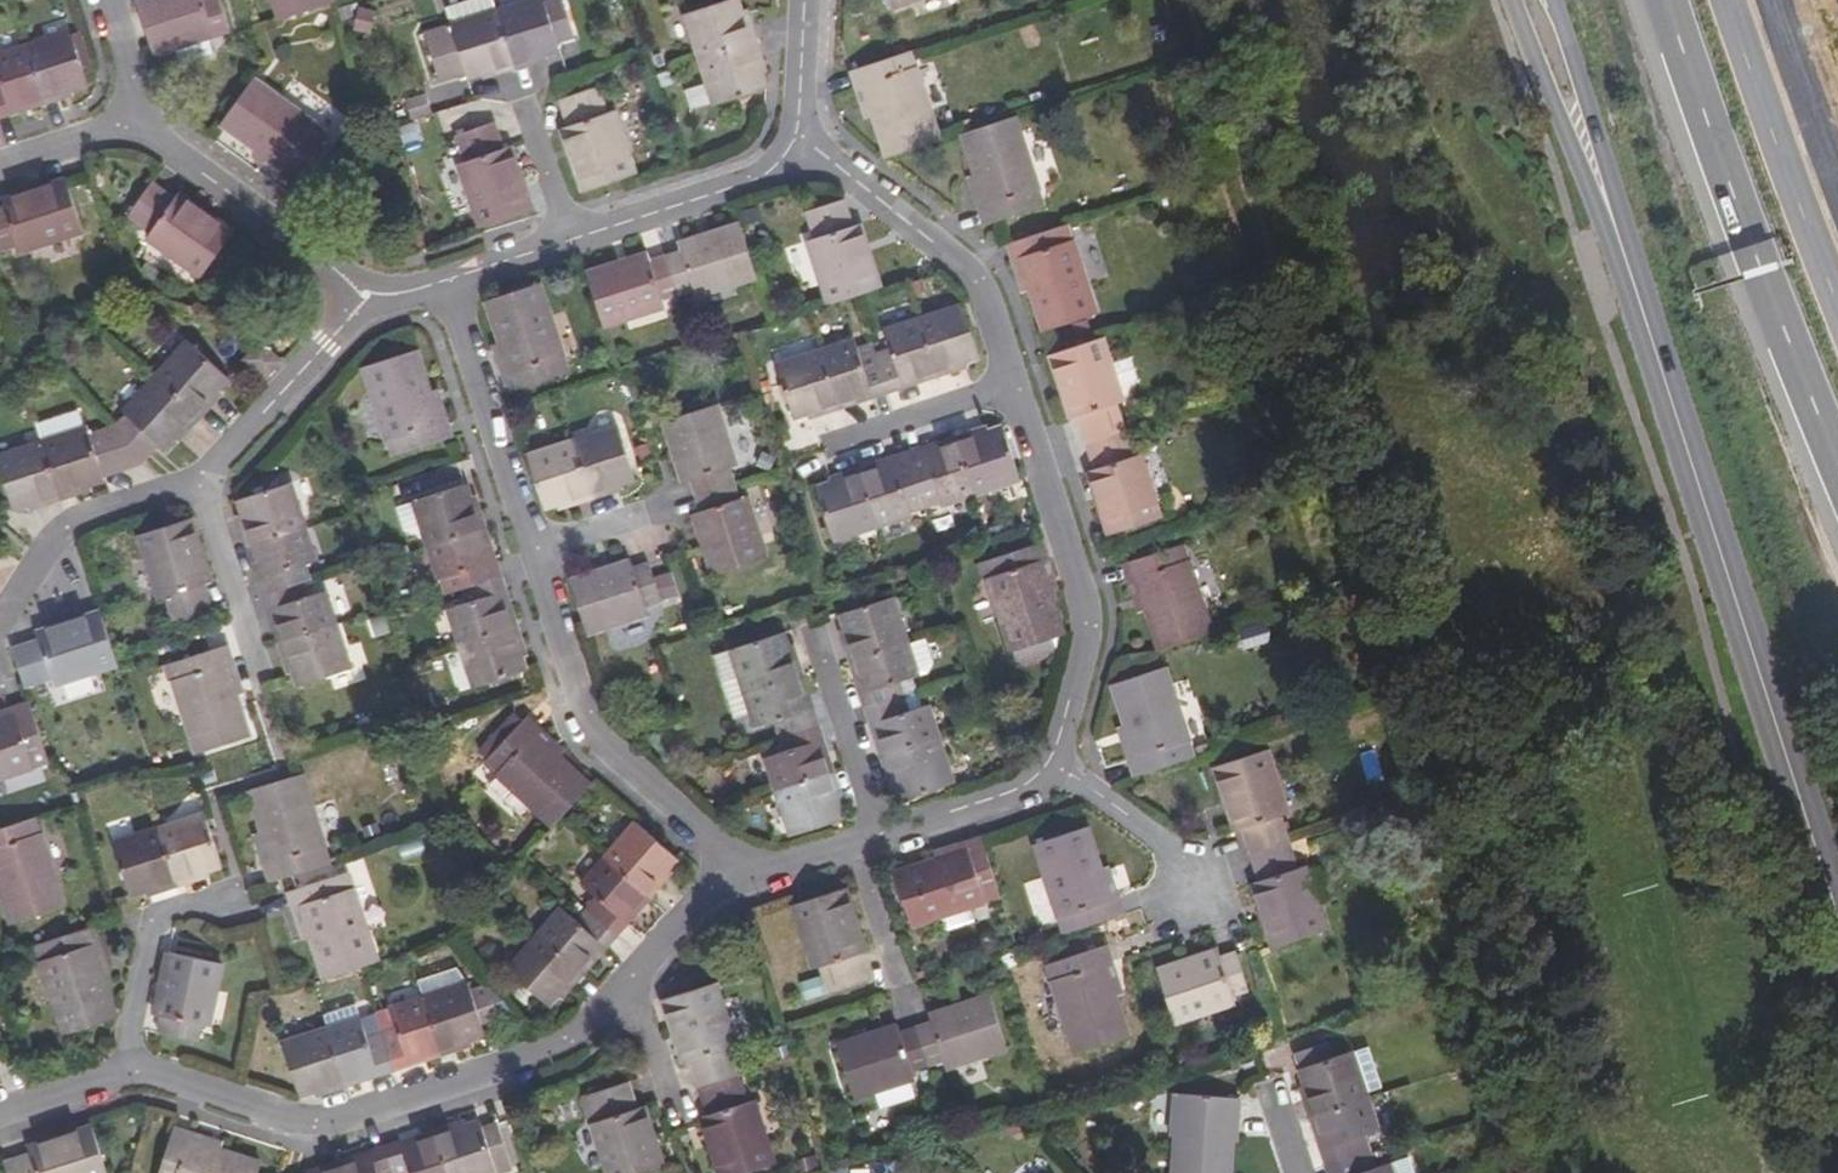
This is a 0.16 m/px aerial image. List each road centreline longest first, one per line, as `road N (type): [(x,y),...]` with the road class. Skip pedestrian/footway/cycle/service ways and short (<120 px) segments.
road 1 (secondary): [(1537,0),(1837,911)]
road 2 (trunk): [(1617,0),(1667,171),(1837,589)]
road 3 (residential): [(116,1065),(313,1122),(559,1049),(628,981)]
road 4 (trunk): [(1664,0),(1761,276),(1837,458)]
road 5 (residential): [(1016,383),(1090,627),(1063,767)]
road 6 (residential): [(734,869),(585,732),(529,553)]
road 7 (residential): [(798,133),(971,272),(1016,383)]
road 8 (trunk): [(1837,299),(1730,0)]
road 9 (residential): [(124,117),(367,297)]
road 10 (residential): [(529,553),(443,278)]
road 11 (residential): [(558,235),(758,178),(798,133)]
road 12 (residential): [(197,482),(367,297)]
road 13 (residential): [(0,607),(37,550),(75,519),(197,482)]
road 14 (residential): [(116,1065),(174,940),(255,918)]
road 15 (residential): [(197,482),(267,678)]
road 16 (residential): [(1016,383),(819,448)]
road 17 (residential): [(1063,767),(871,836)]
road 18 (residential): [(1063,767),(1166,847),(1193,898)]
road 19 (residential): [(871,836),(814,657)]
road 20 (residential): [(844,844),(901,1011)]
road 21 (residential): [(628,981),(680,1140)]
road 22 (residential): [(628,981),(734,869)]
road 23 (residential): [(558,235),(516,107)]
road 24 (residential): [(798,133),(802,0)]
road 25 (residential): [(0,159),(124,117)]
road 26 (residential): [(529,553),(650,513)]
road 27 (residential): [(0,1109),(116,1065)]
road 28 (residential): [(443,278),(558,235)]

